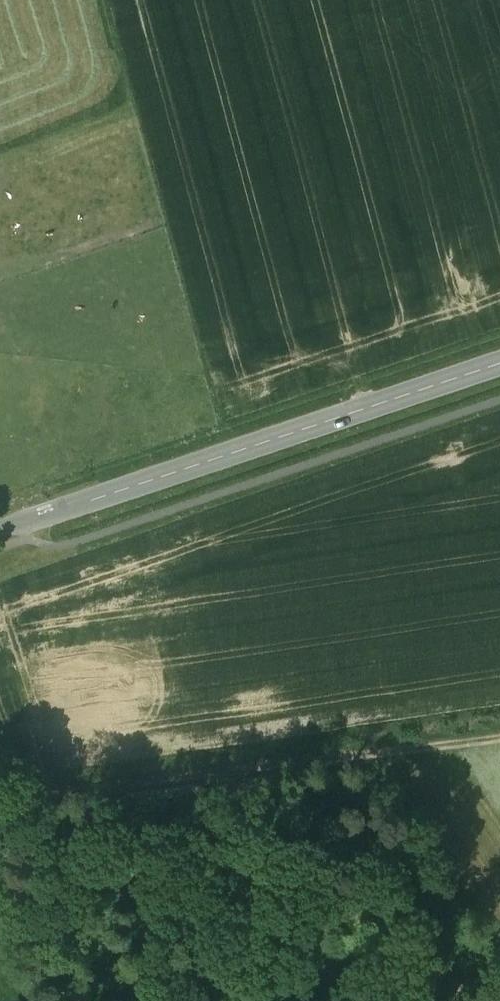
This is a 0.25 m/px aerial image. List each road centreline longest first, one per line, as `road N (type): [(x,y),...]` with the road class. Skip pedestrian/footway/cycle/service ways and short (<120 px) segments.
road 1 (tertiary): [(0,528),(499,362)]
road 2 (track): [(499,734),(0,805)]

